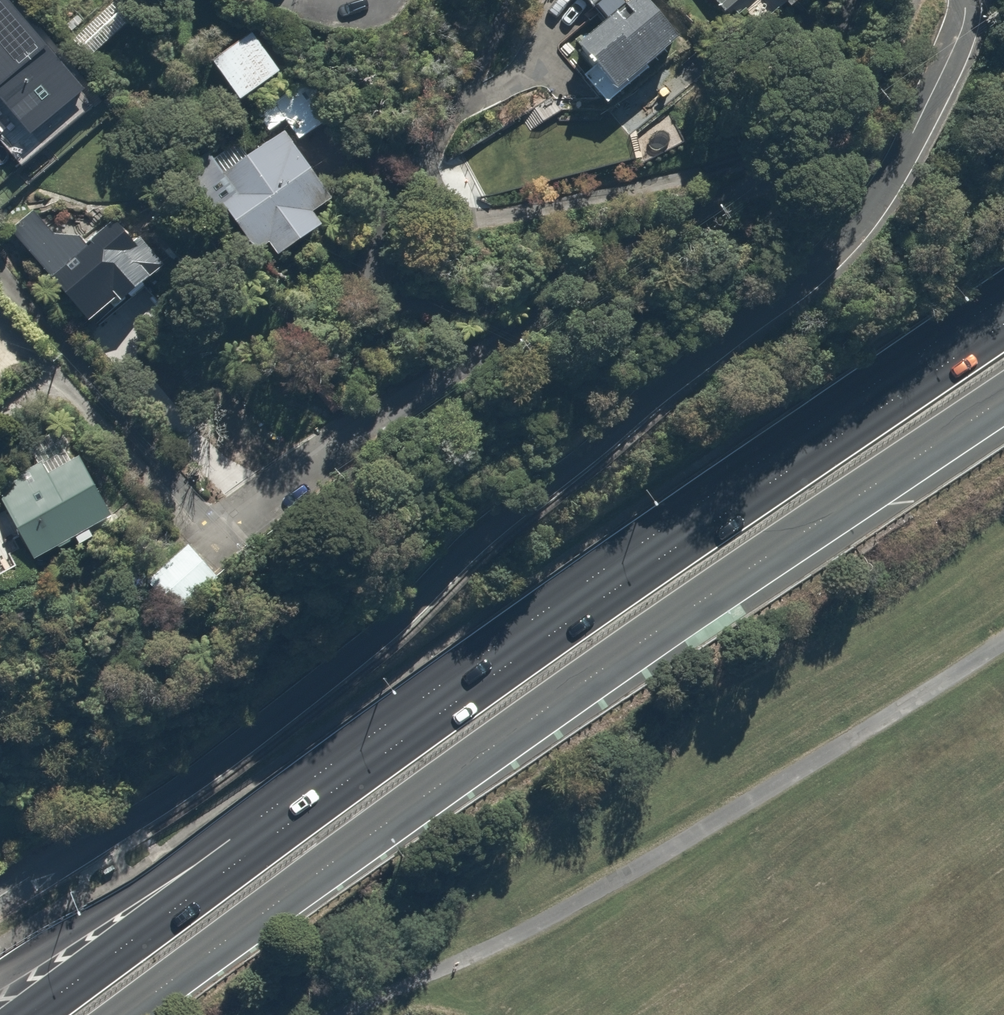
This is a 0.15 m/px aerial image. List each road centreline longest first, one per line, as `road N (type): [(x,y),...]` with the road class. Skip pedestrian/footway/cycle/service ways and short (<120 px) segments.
road 1 (residential): [(963,0),(949,59),(872,210),(786,297),(316,681),(159,800),(0,903)]
road 2 (trunk): [(76,965),(371,745),(1003,310)]
road 3 (trunk): [(1003,399),(647,638),(125,1014)]
road 4 (residential): [(909,0),(865,90),(820,148),(406,404),(297,482),(261,495),(219,492)]

